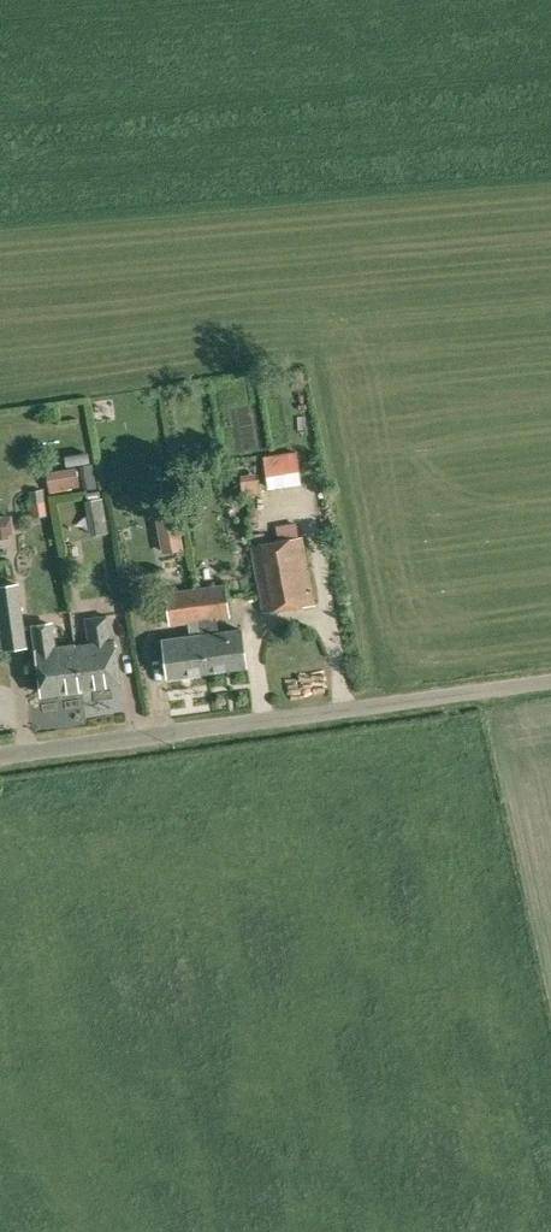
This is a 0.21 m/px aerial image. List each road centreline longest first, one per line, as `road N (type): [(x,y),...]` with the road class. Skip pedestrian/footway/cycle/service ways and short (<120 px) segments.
road 1 (unclassified): [(0,757),(550,688)]

